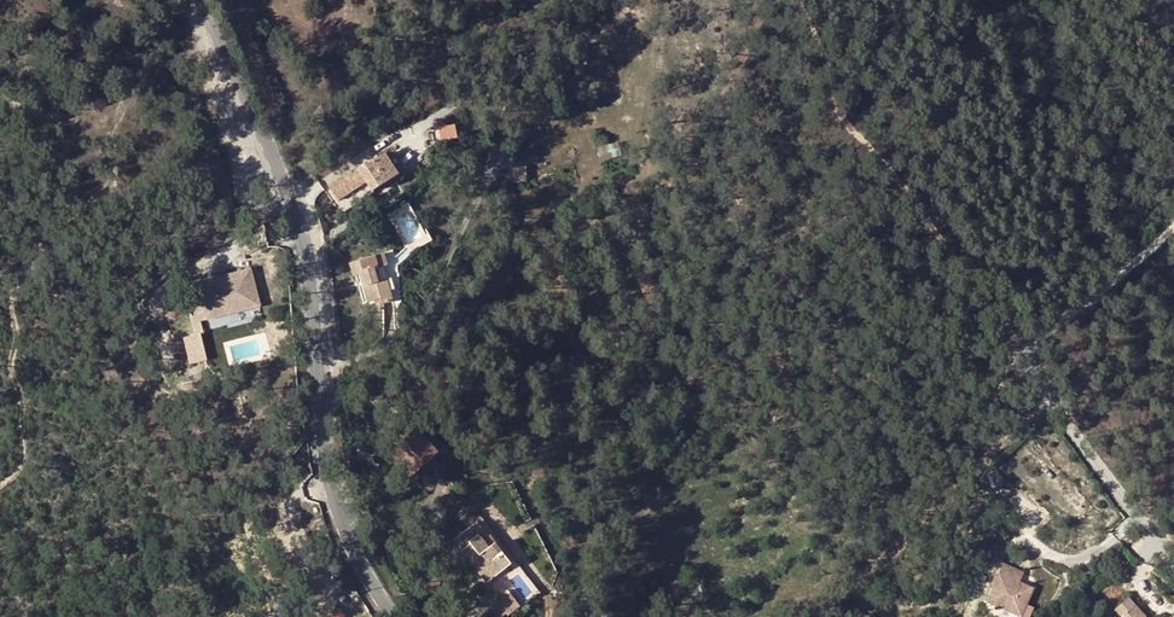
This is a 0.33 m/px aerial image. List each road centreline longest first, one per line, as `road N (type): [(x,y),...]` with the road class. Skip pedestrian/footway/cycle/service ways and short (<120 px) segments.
road 1 (tertiary): [(388,616),(326,496),(289,217),(200,0)]
road 2 (track): [(0,485),(17,473),(24,454),(13,371),(16,291),(112,186),(116,128),(132,85),(170,56),(220,43)]
road 3 (residential): [(1173,228),(1034,339),(1033,372),(1173,567)]

